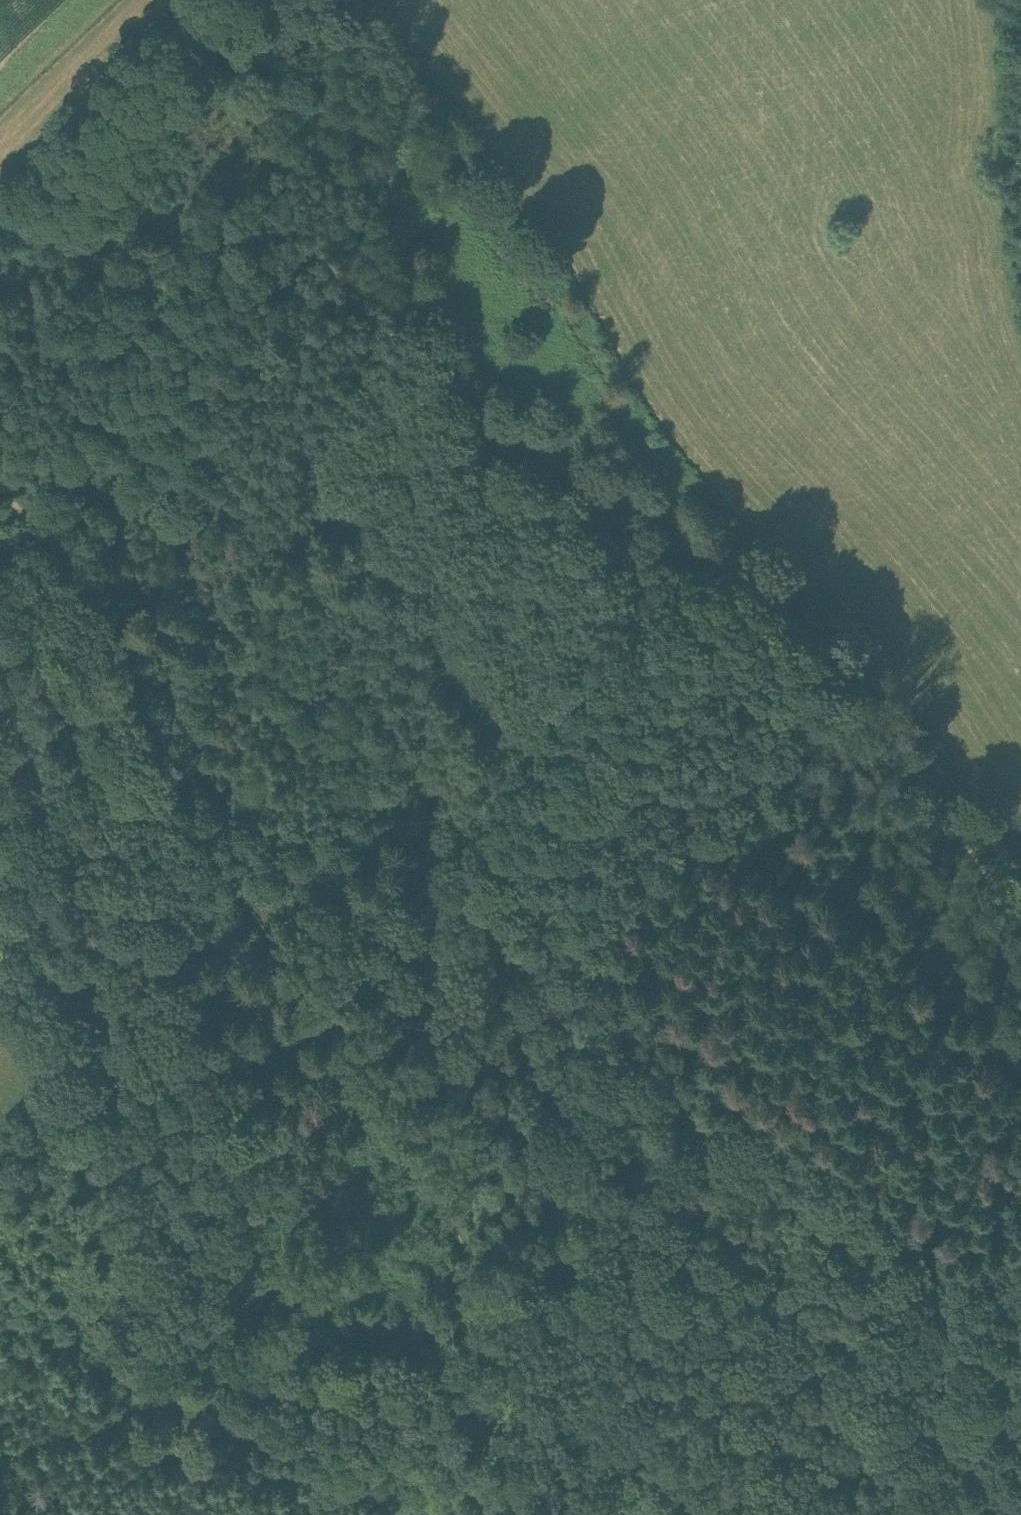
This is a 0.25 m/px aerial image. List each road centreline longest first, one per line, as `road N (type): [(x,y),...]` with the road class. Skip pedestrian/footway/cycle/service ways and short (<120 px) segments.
road 1 (track): [(421,890),(490,827),(653,628),(687,597),(726,580),(771,589),(853,686),(1002,899),(1020,942)]
road 2 (track): [(0,1456),(111,1423),(142,1395),(191,1322),(212,1231),(209,1189),(184,1136),(95,1019),(59,990),(0,899)]
road 3 (track): [(484,1514),(486,1338),(475,1271),(428,1181),(255,909)]
road 4 (track): [(255,909),(187,810),(118,644),(0,486)]
road 5 (track): [(0,738),(53,643),(69,573)]

